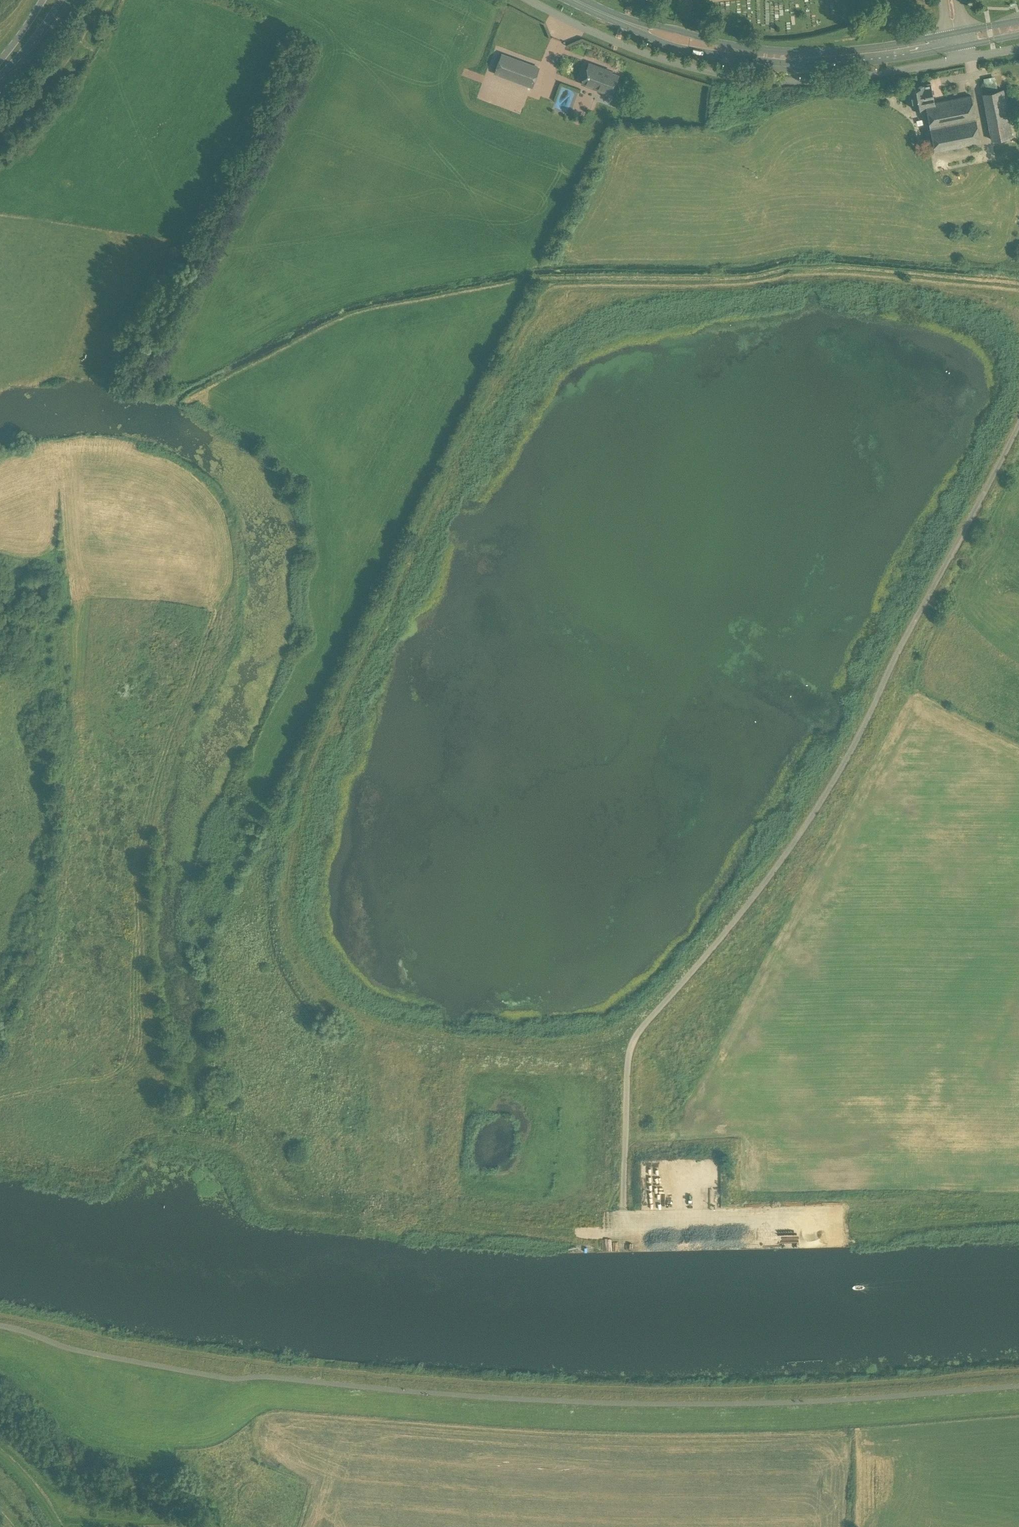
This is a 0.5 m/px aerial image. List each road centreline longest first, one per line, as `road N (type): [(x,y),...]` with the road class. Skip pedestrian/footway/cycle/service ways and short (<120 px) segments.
road 1 (track): [(1018,312),(937,286),(865,278),(557,290),(537,308),(314,758),(285,912),(309,985),(336,1010),(371,1026),(528,1053),(599,1049),(635,1036)]
road 2 (unclassified): [(1018,1380),(769,1402),(451,1394),(231,1379),(78,1351),(0,1325)]
road 3 (track): [(625,1211),(635,1036),(776,871),(823,801),(1018,425)]
road 4 (unclassified): [(960,59),(795,81),(726,74),(617,42),(529,0)]
road 5 (primary): [(624,21),(685,49),(797,64),(958,47)]
road 6 (primary): [(955,33),(787,51),(624,21)]
road 7 (track): [(0,134),(54,76),(102,0)]

